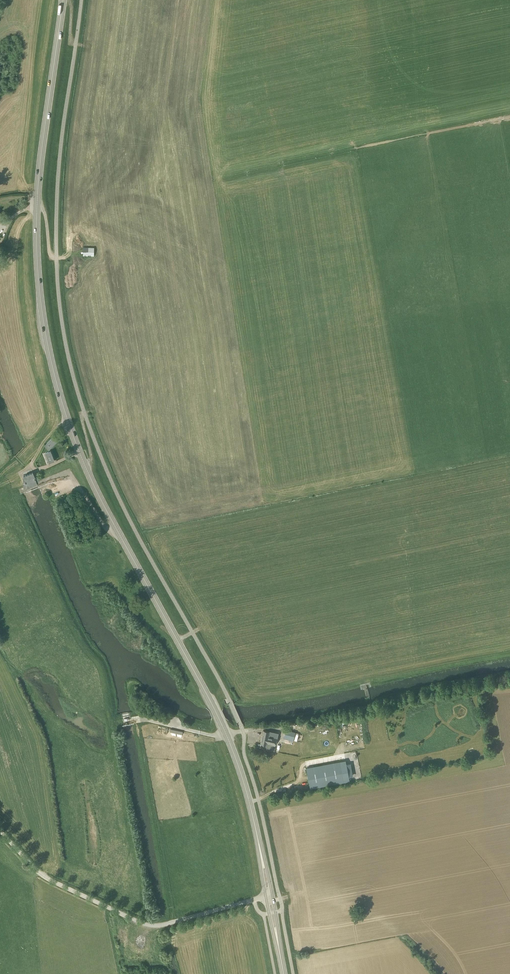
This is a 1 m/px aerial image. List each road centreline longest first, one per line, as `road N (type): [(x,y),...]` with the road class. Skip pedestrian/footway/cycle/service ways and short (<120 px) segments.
road 1 (primary): [(270,896),(227,736),(98,494),(55,377),(37,208),(63,0)]
road 2 (unclassified): [(0,832),(44,877),(150,926),(270,896)]
road 3 (track): [(173,922),(142,720)]

